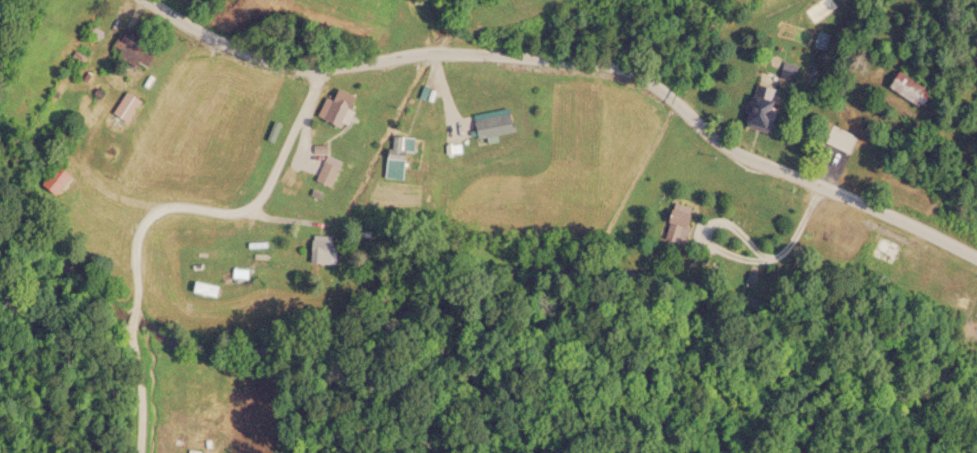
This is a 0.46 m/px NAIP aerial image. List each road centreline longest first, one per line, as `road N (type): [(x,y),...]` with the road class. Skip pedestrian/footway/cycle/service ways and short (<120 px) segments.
road 1 (tertiary): [(976,256),(736,150),(621,67),(466,50),(288,63),(212,36),(152,0)]
road 2 (track): [(318,66),(253,204),(222,212),(169,205),(145,222),(134,302),(138,452)]

